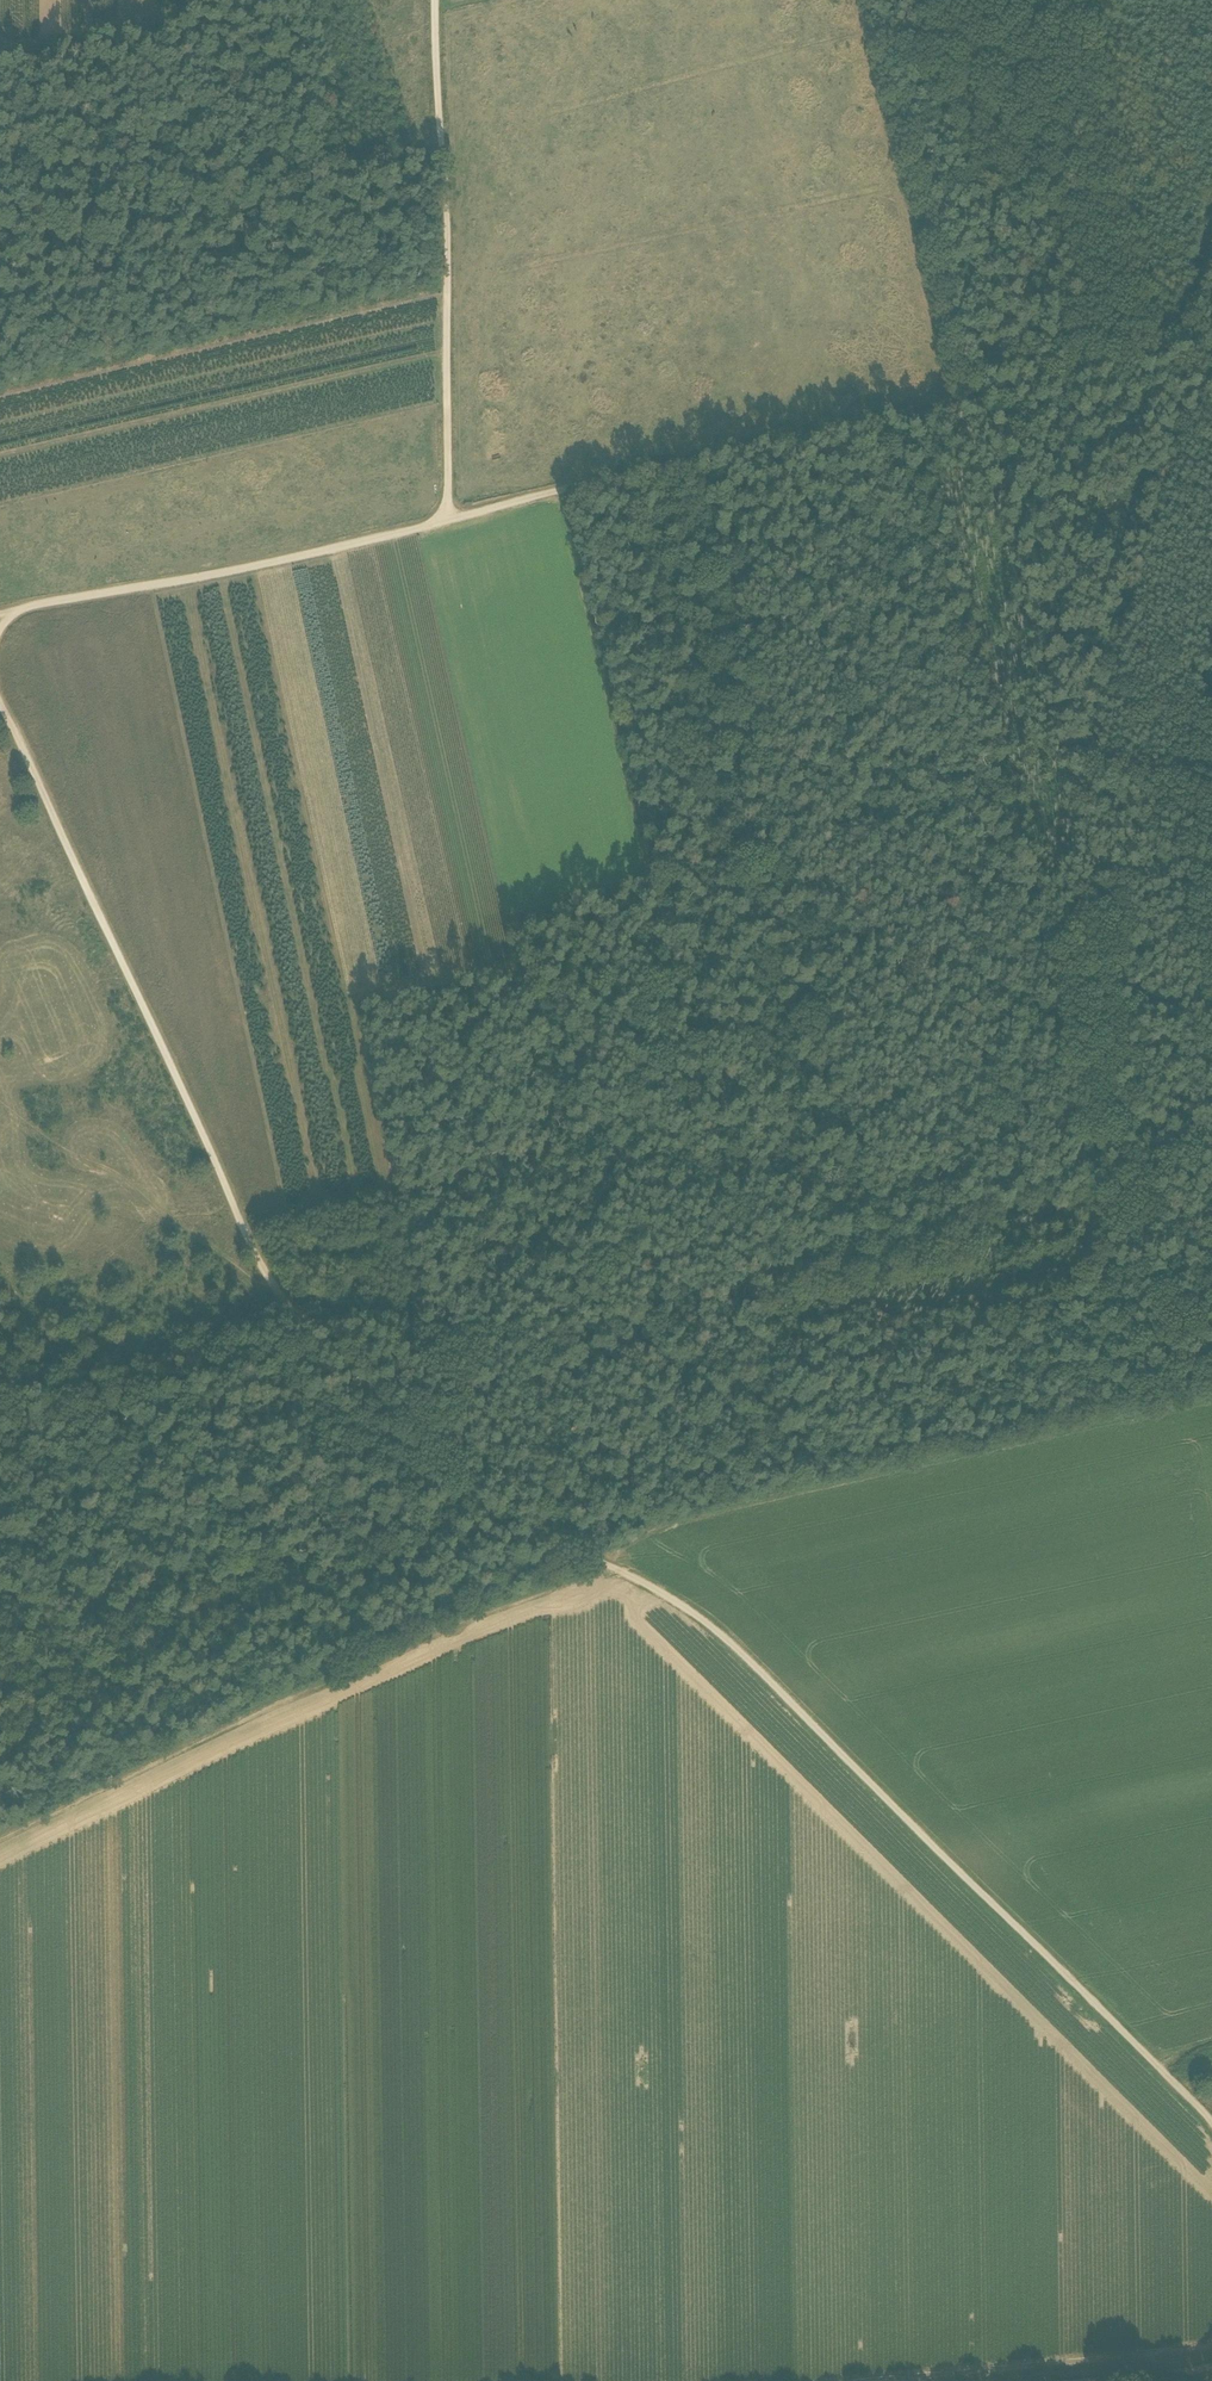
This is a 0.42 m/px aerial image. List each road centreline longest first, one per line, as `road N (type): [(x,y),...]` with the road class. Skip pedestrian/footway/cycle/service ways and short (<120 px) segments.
road 1 (track): [(601,1566),(490,1518),(273,1287),(0,710)]
road 2 (track): [(1211,260),(1173,341),(1142,362),(449,522)]
road 3 (track): [(1211,2119),(720,1633),(601,1566)]
road 4 (track): [(601,1566),(332,1683),(0,1844)]
road 5 (track): [(435,6),(448,241),(449,522)]
road 6 (track): [(449,522),(207,577),(37,605),(0,621)]
road 7 (unclassified): [(1211,2365),(1093,2380)]

